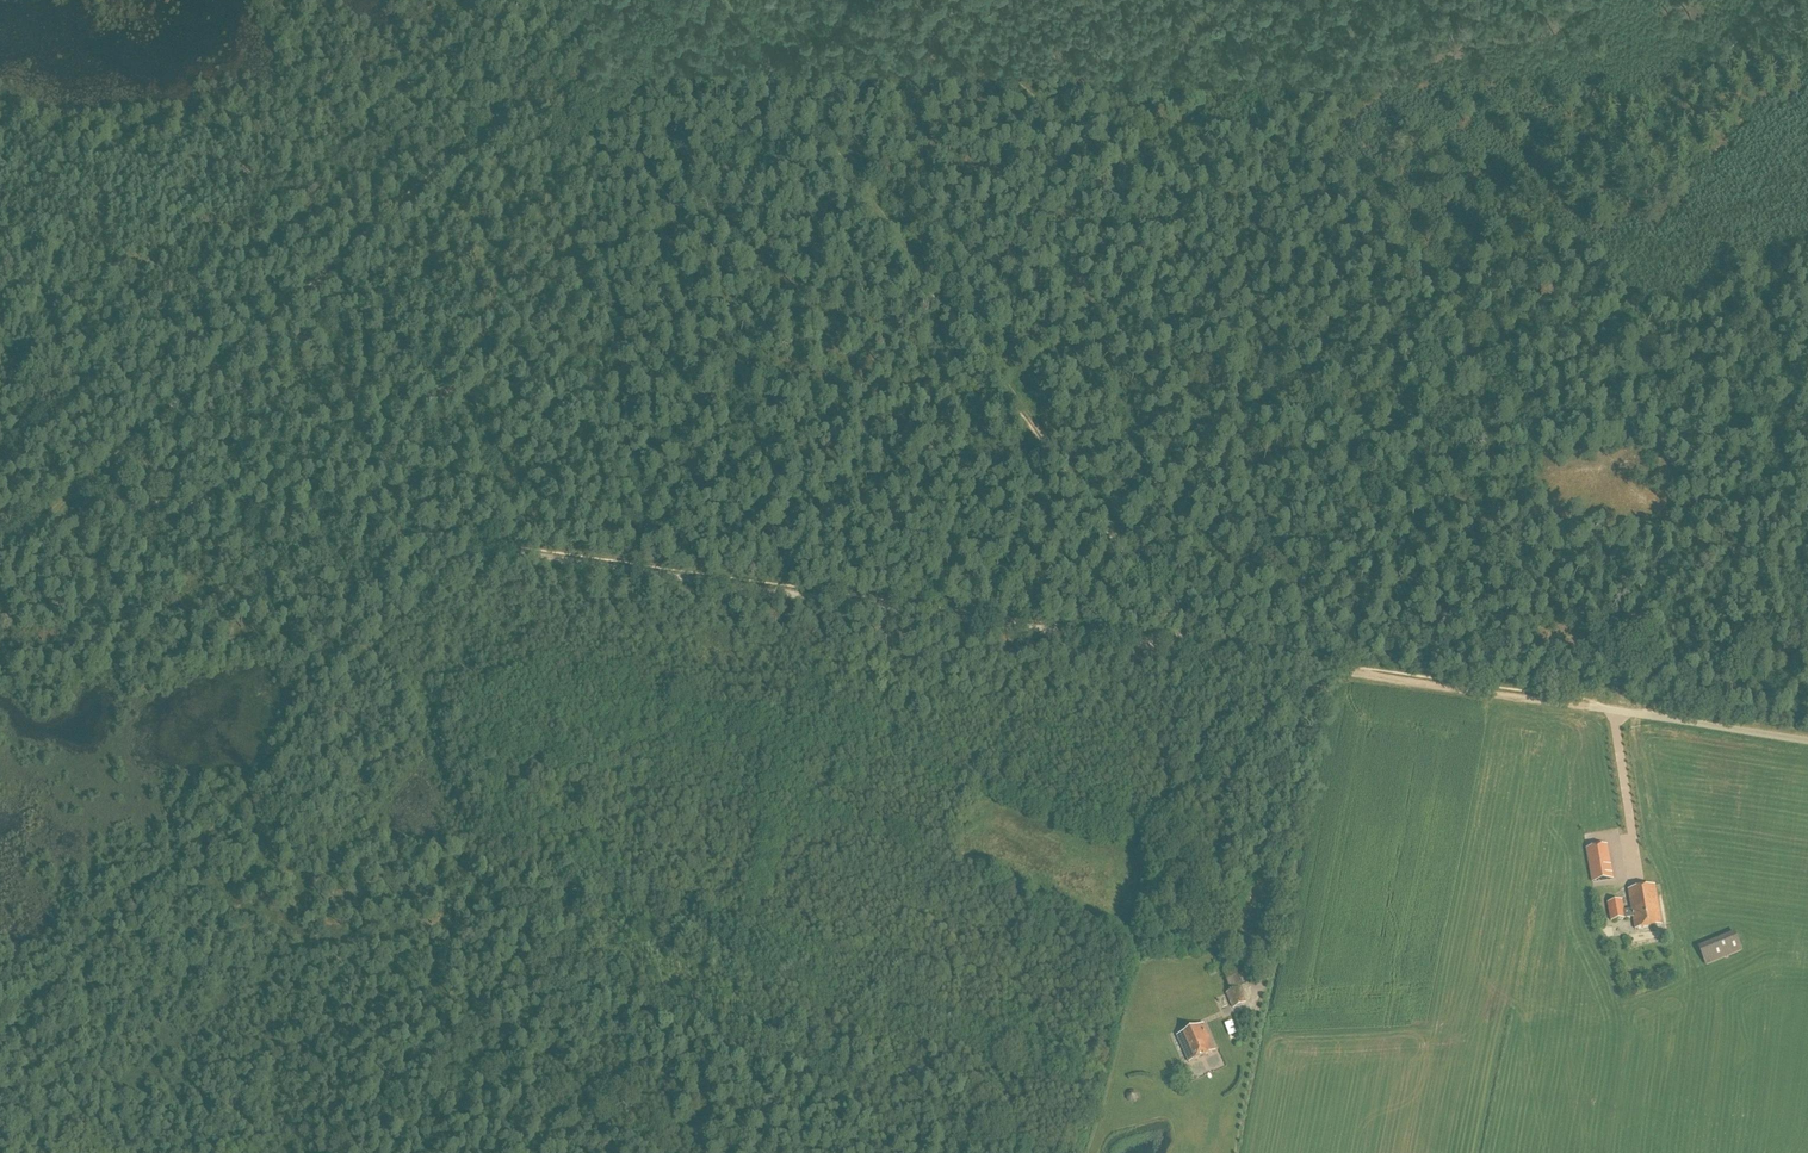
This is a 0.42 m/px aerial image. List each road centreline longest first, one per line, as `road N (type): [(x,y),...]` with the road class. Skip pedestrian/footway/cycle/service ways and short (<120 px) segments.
road 1 (track): [(306,521),(1200,650)]
road 2 (track): [(641,0),(109,466),(67,507),(61,528)]
road 3 (track): [(0,1041),(466,546)]
road 4 (track): [(1200,650),(802,105)]
road 5 (track): [(1200,650),(1591,708)]
road 6 (track): [(306,521),(180,502),(143,503),(61,528)]
road 7 (unclassified): [(1591,708),(1807,741)]
road 8 (track): [(802,105),(724,0)]

